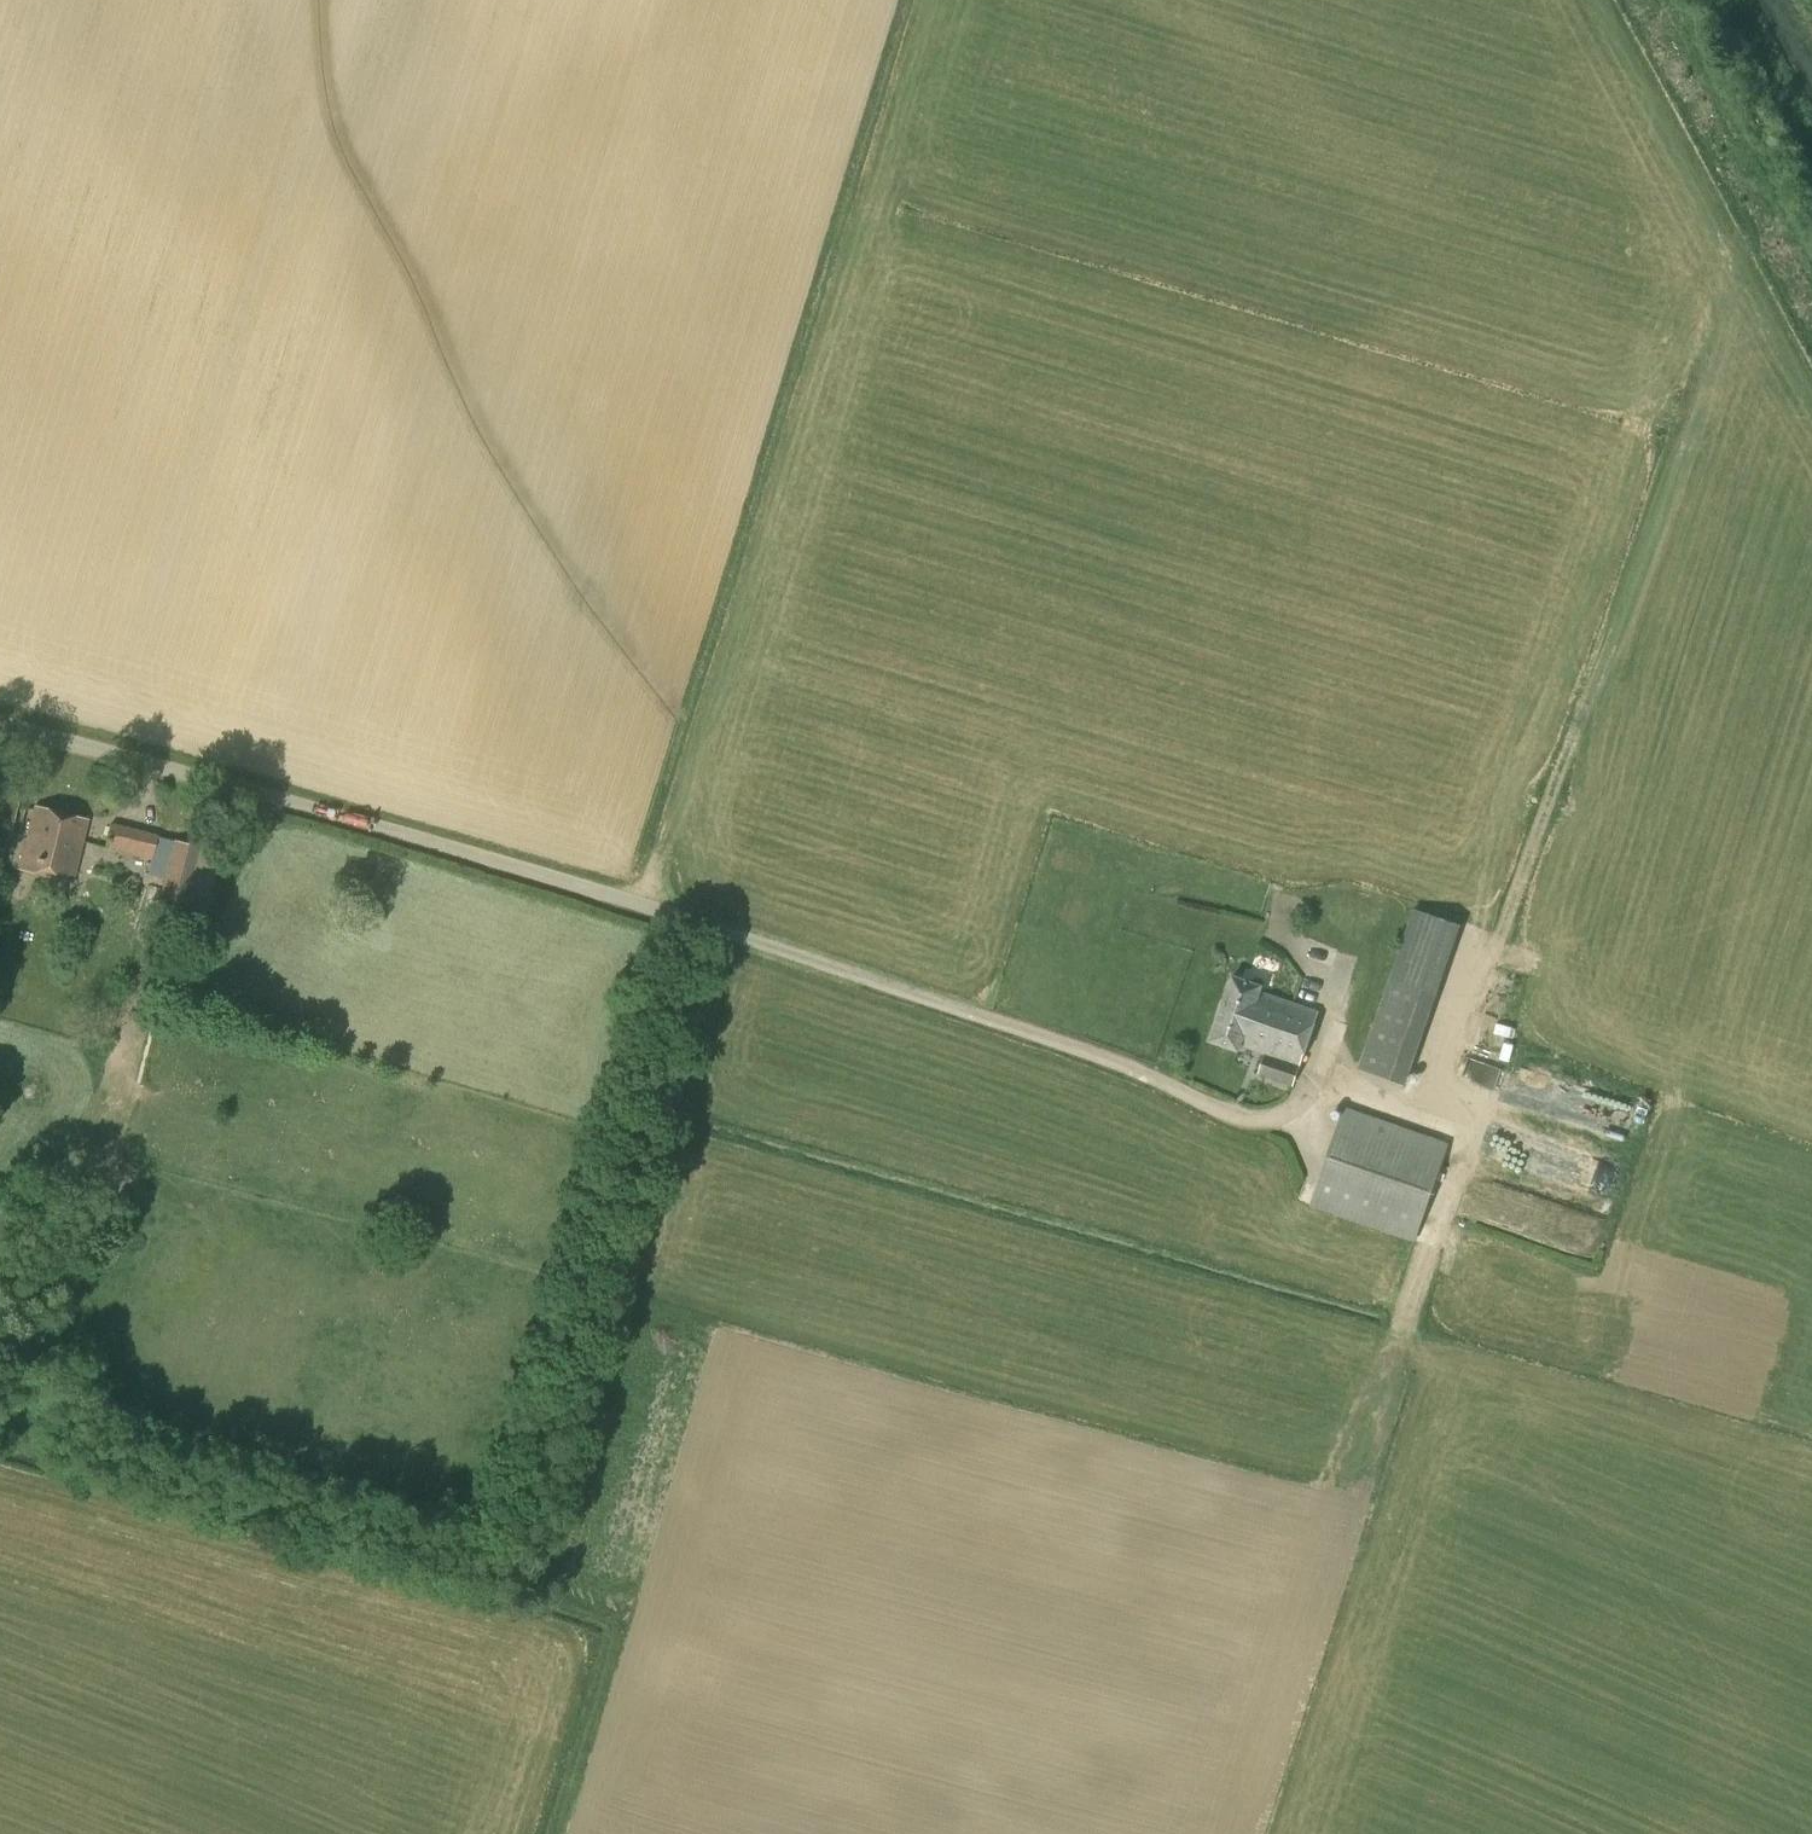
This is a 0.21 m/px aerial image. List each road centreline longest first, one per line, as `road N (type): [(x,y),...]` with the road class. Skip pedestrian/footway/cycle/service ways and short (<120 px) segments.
road 1 (unclassified): [(1124,1064),(304,809),(0,735)]

